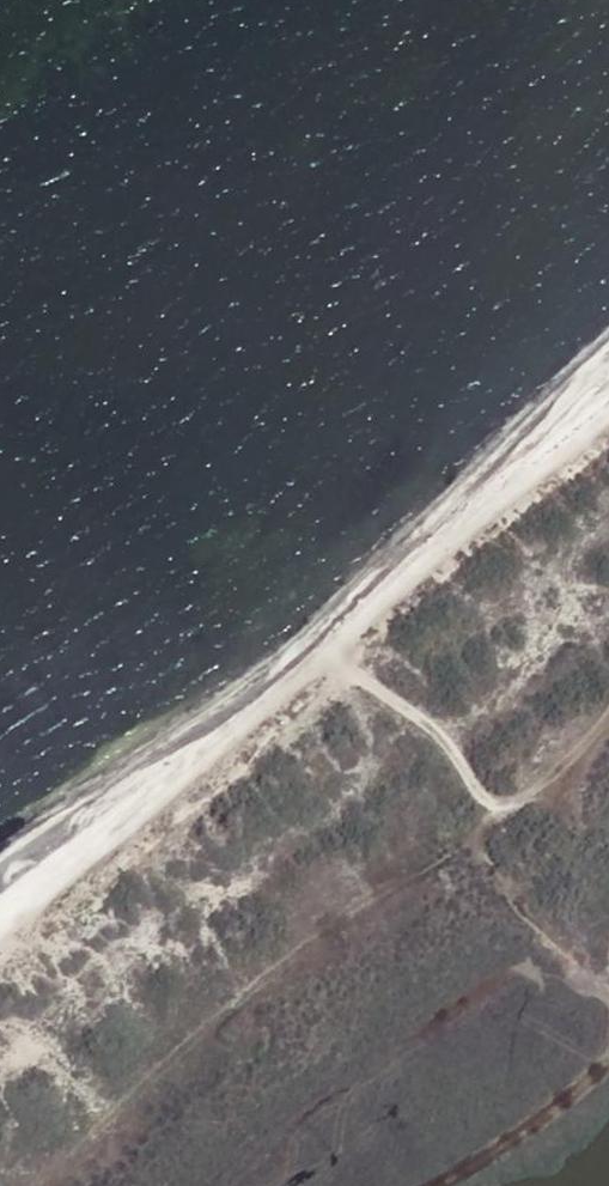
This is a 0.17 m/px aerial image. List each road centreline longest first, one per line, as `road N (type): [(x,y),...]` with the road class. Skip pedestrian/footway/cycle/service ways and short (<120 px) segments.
road 1 (track): [(0,929),(608,417)]
road 2 (track): [(333,650),(429,722),(480,800),(493,806),(528,798),(608,716)]
road 3 (track): [(608,1055),(493,1150),(429,1185)]

